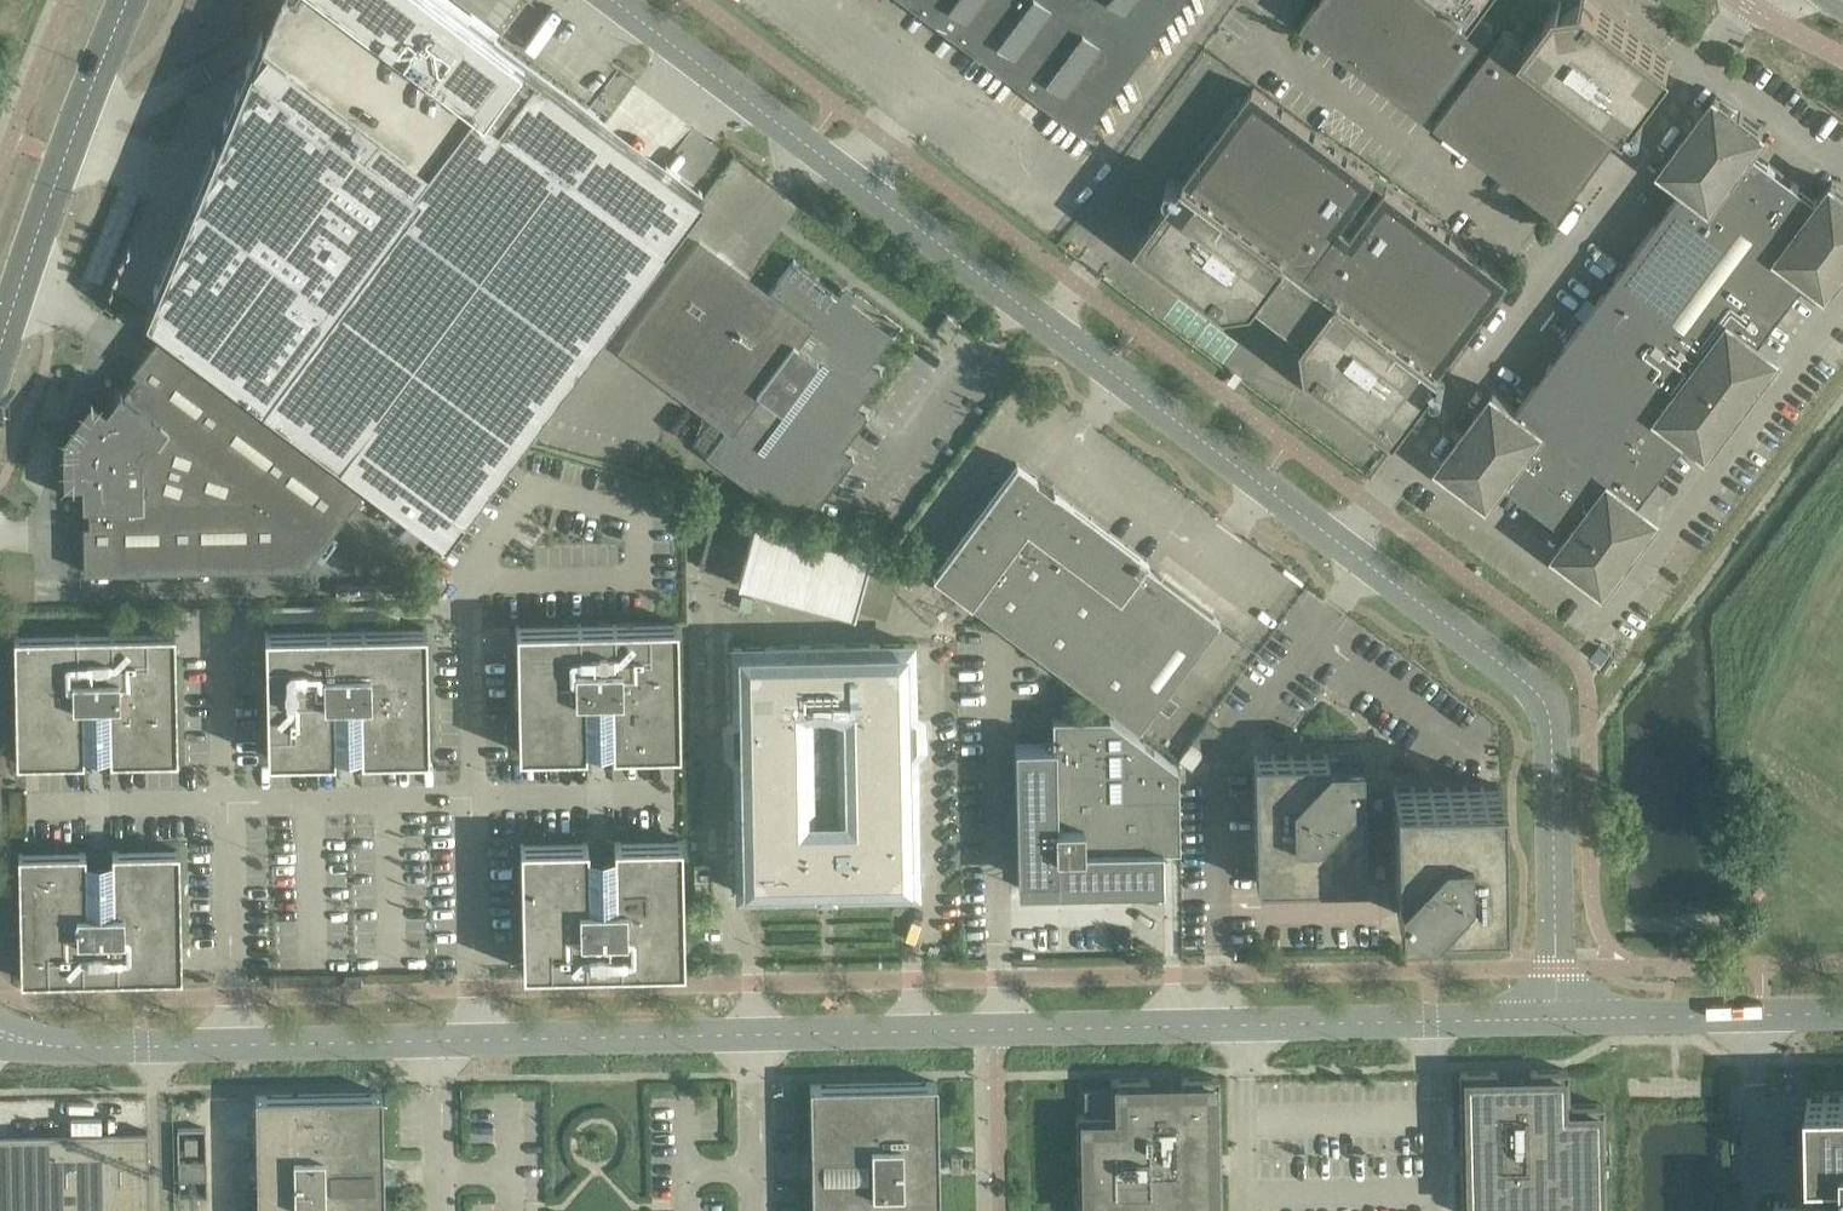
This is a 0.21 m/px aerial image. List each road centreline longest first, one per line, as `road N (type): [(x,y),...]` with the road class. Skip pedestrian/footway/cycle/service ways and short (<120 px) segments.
road 1 (tertiary): [(1557,1018),(41,1045)]
road 2 (unclassified): [(1557,1018),(1551,734),(1531,687),(614,0)]
road 3 (tertiary): [(0,347),(127,0)]
road 4 (tertiary): [(1842,1013),(1557,1018)]

